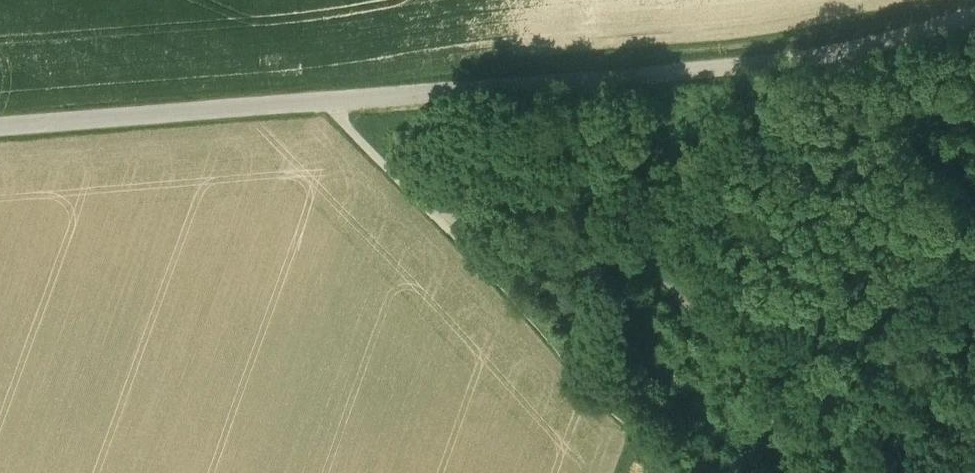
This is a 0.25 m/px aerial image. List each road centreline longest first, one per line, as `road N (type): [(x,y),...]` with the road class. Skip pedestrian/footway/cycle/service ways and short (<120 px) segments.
road 1 (track): [(323,100),(730,66),(974,13)]
road 2 (track): [(444,222),(685,472)]
road 3 (unclassified): [(0,126),(323,100)]

